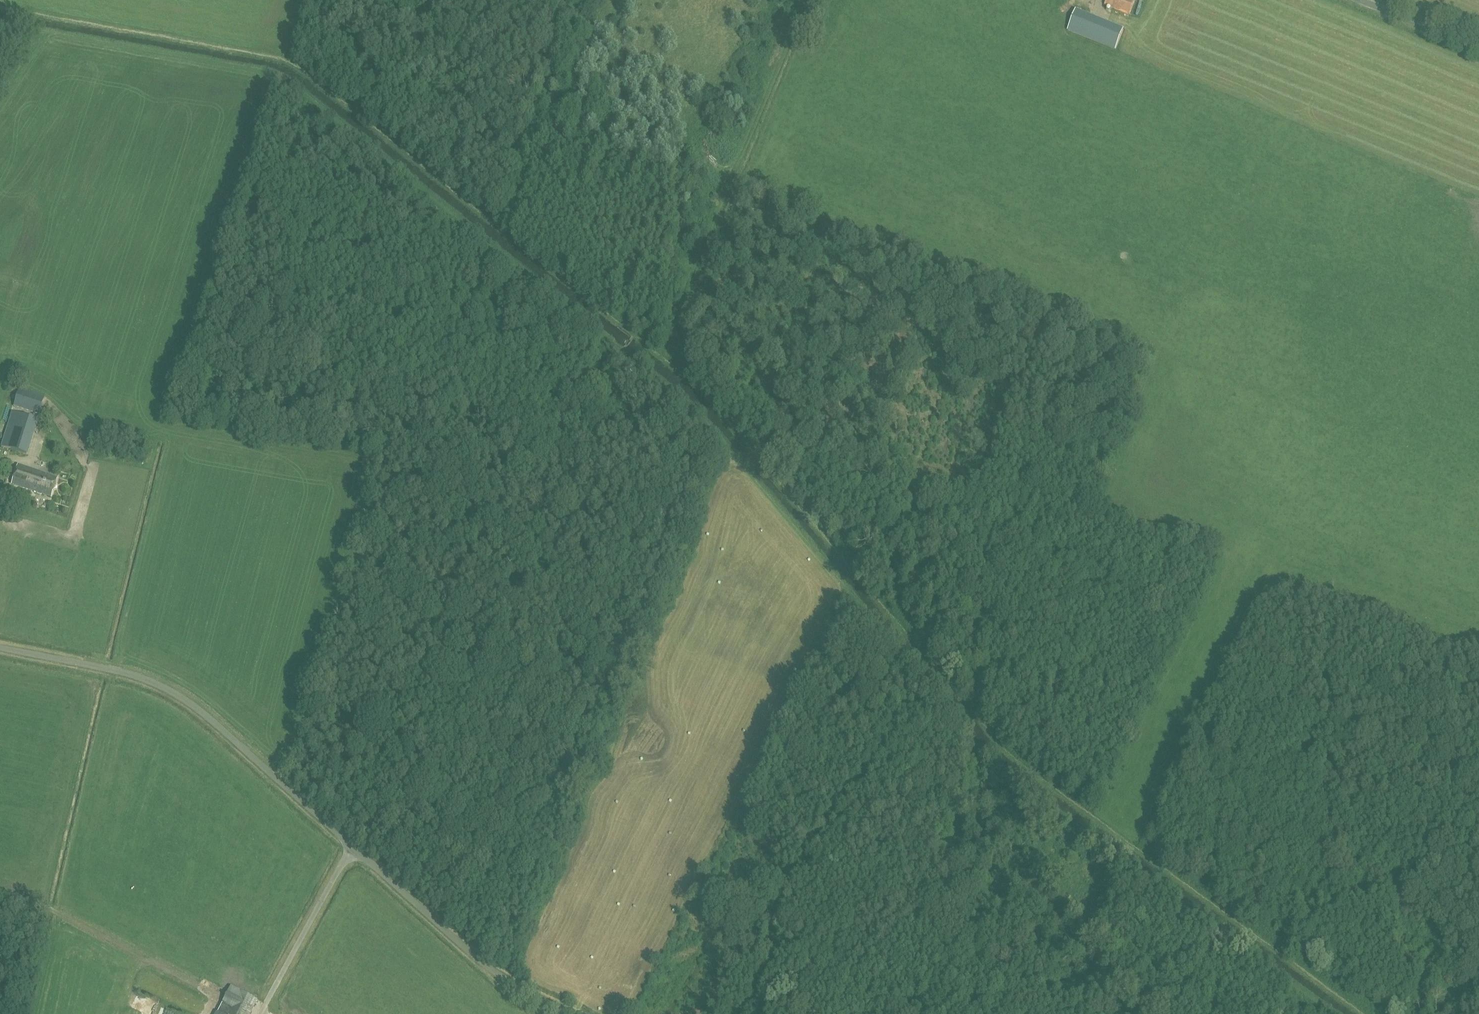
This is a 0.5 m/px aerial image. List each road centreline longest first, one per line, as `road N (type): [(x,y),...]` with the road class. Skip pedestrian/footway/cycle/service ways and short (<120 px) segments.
road 1 (unclassified): [(570,1013),(485,965),(177,695),(138,677),(0,648)]
road 2 (track): [(661,356),(805,0)]
road 3 (unclassified): [(1478,48),(1361,0)]

